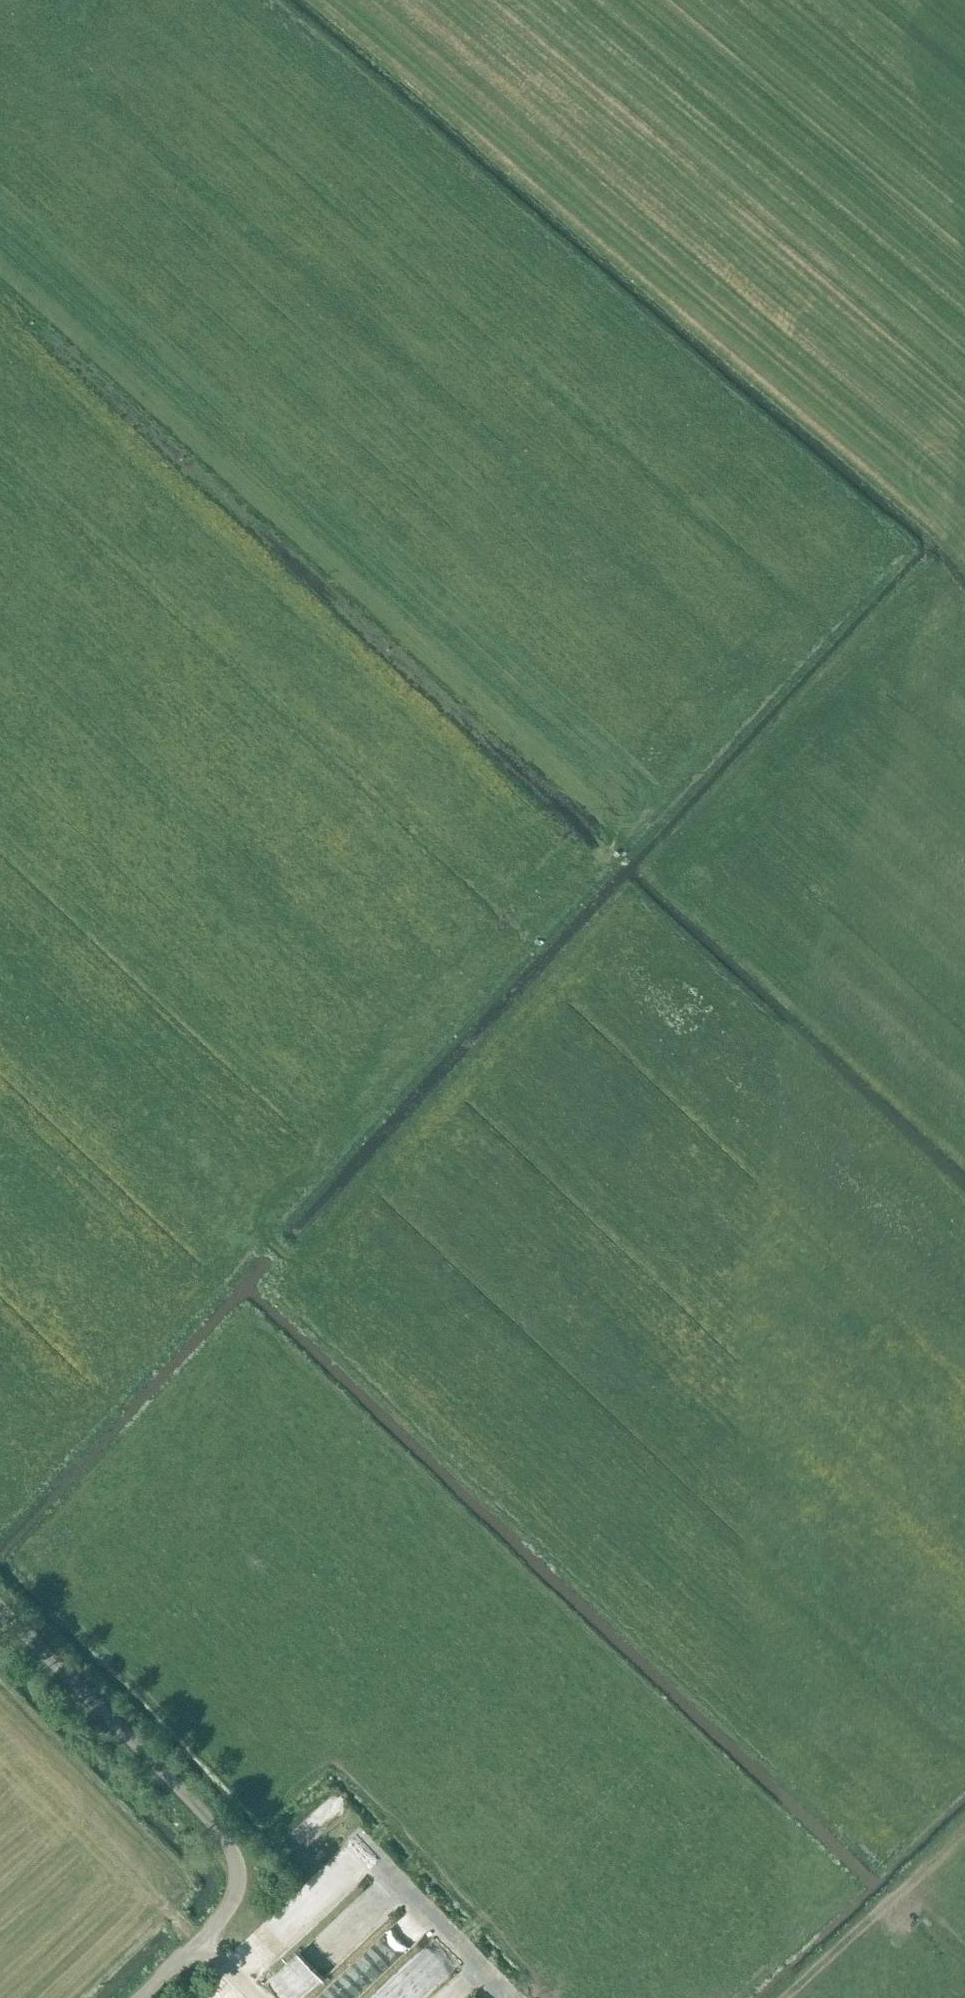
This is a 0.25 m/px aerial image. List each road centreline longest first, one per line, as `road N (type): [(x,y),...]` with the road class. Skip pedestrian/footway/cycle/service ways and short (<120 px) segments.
road 1 (unclassified): [(156,1997),(235,1923),(253,1894),(242,1859),(0,1611)]

